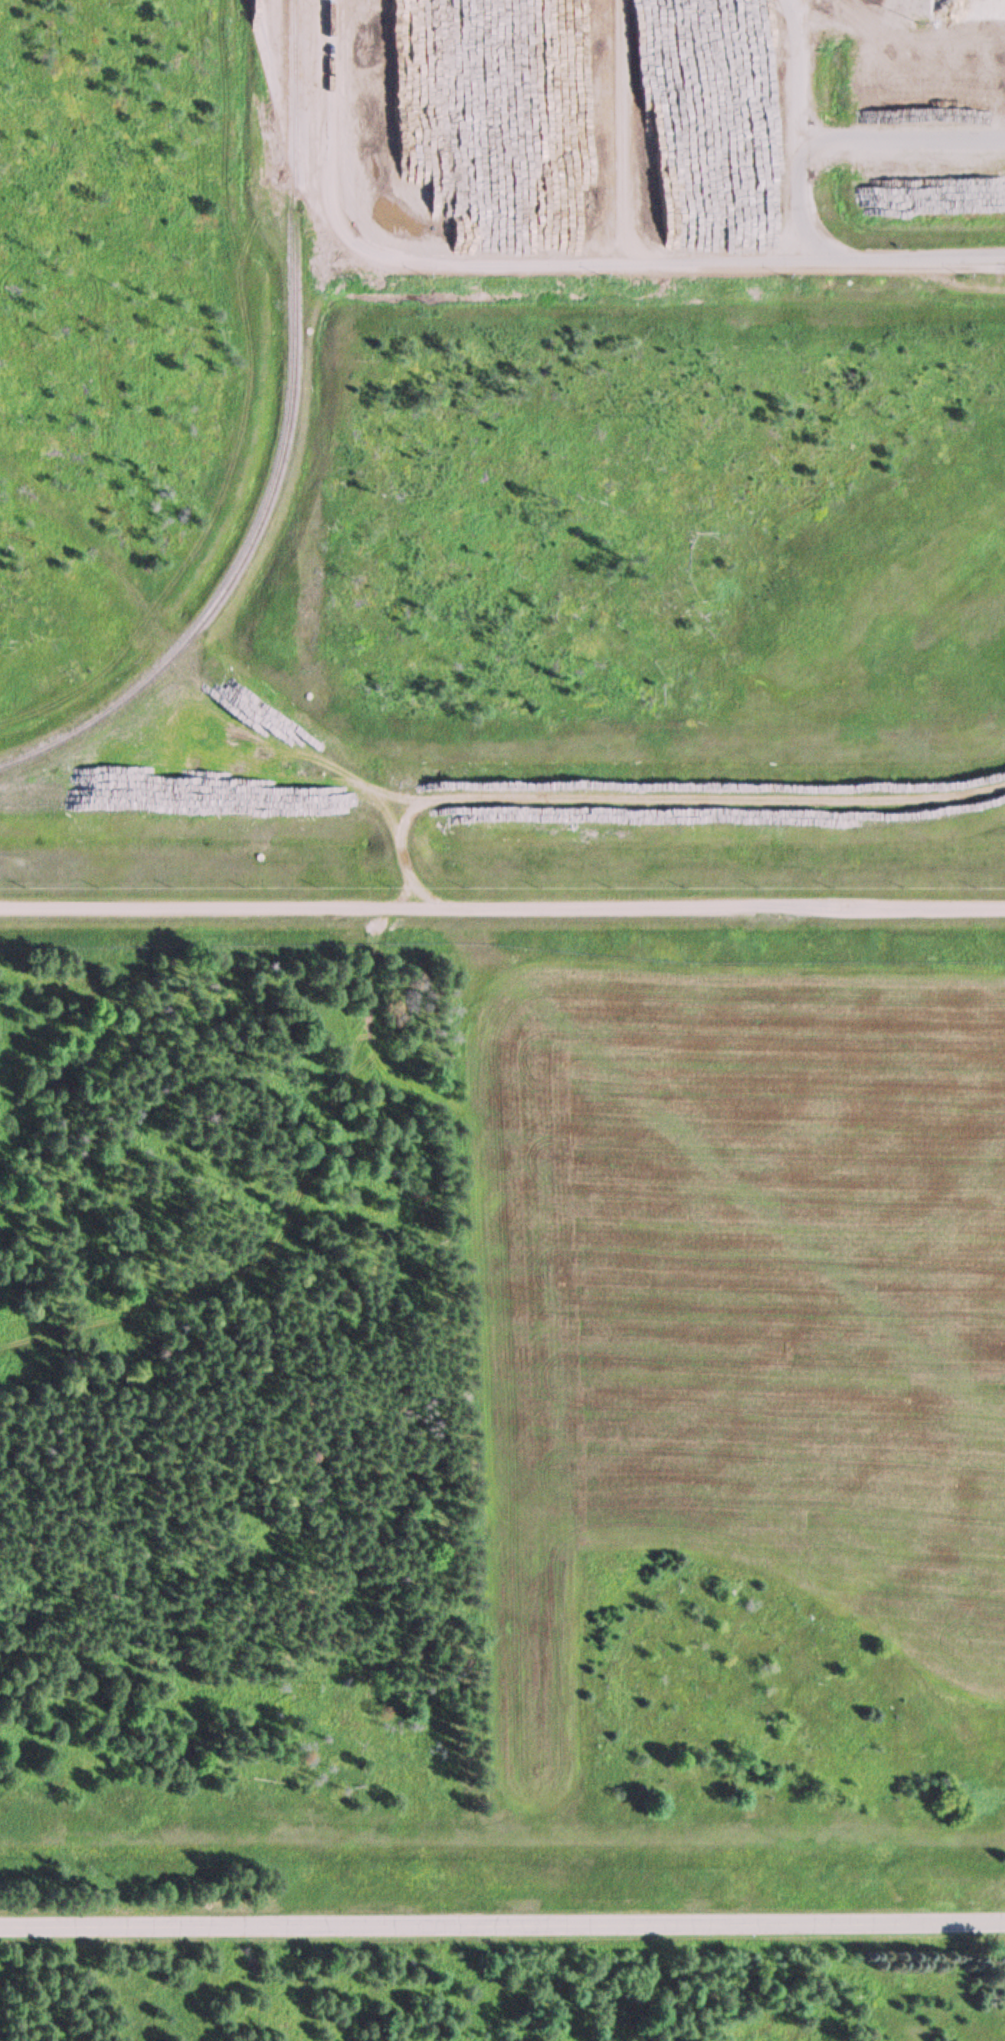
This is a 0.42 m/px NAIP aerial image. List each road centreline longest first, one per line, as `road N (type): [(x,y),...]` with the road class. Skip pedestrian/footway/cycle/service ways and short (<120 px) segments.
road 1 (tertiary): [(0,1925),(1004,1920)]
road 2 (track): [(1004,785),(970,795),(831,801),(426,800),(403,831),(409,906)]

